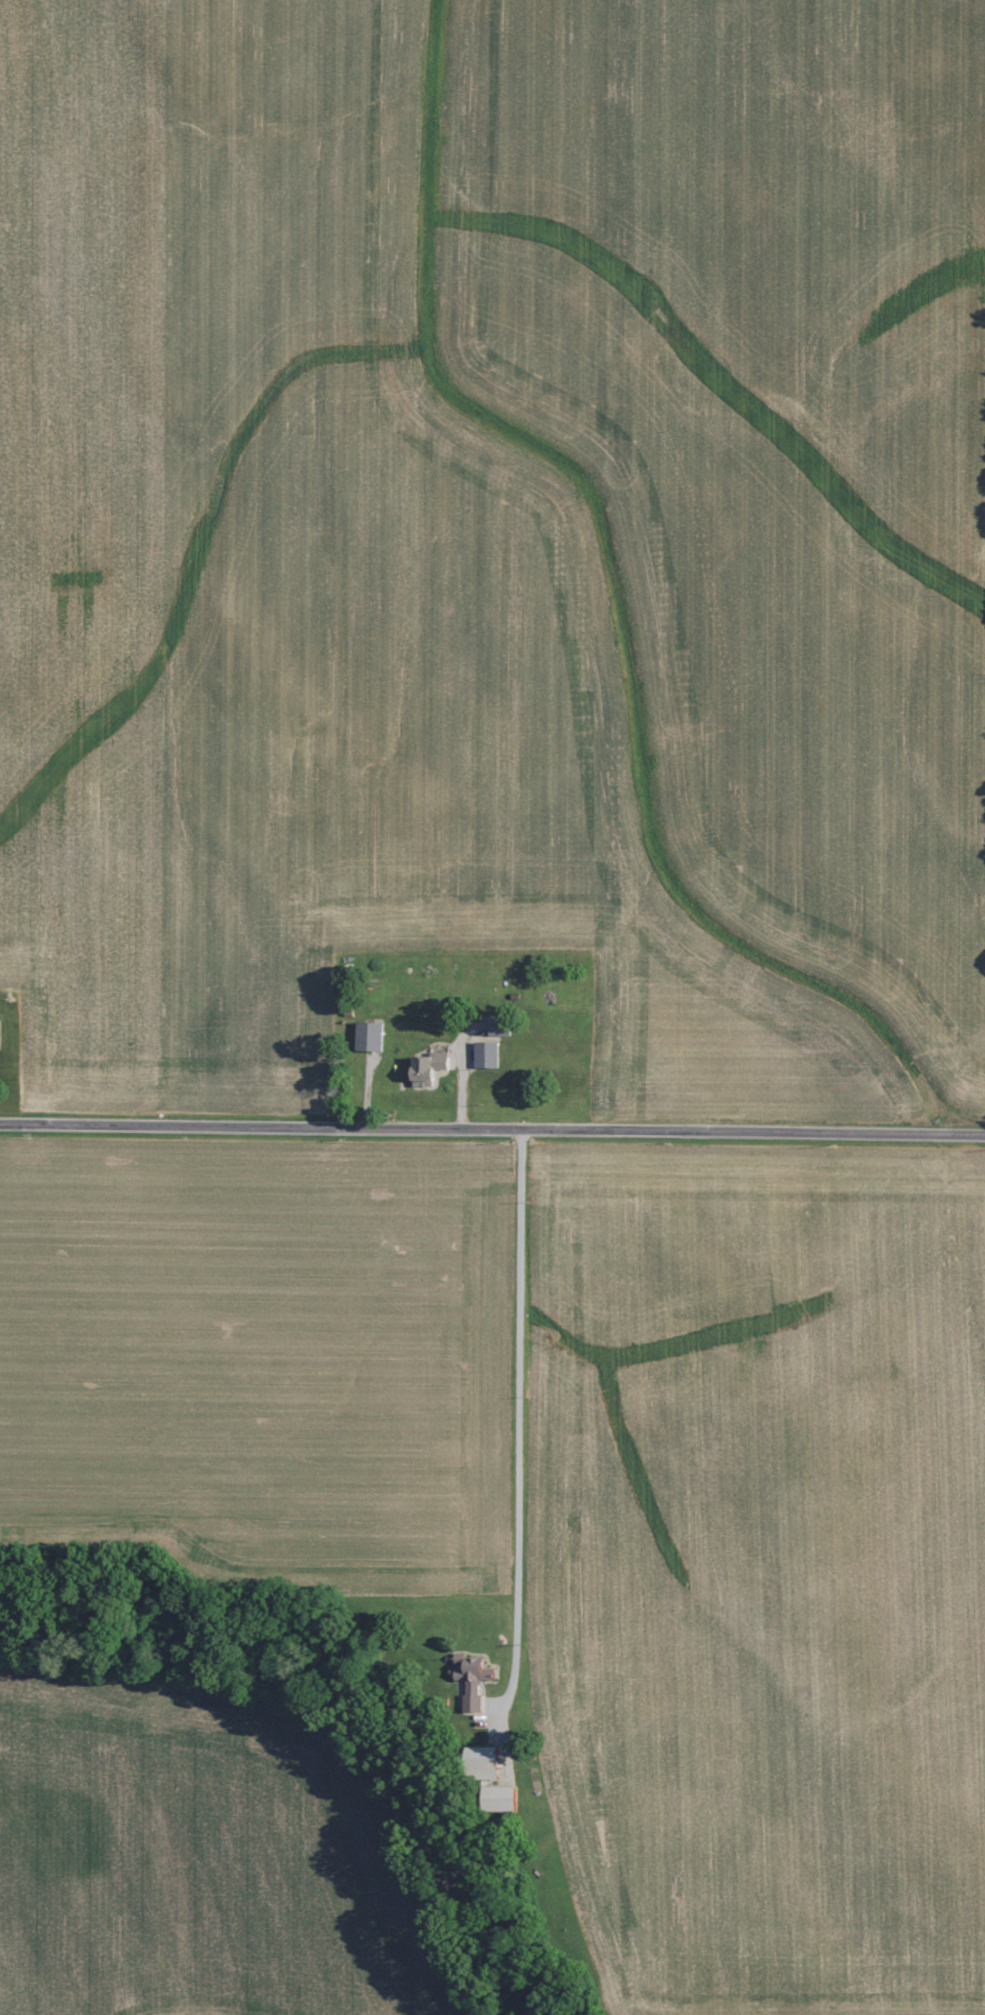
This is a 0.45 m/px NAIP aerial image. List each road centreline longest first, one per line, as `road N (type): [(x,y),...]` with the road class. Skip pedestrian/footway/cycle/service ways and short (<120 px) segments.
road 1 (residential): [(984,1132),(0,1120)]

